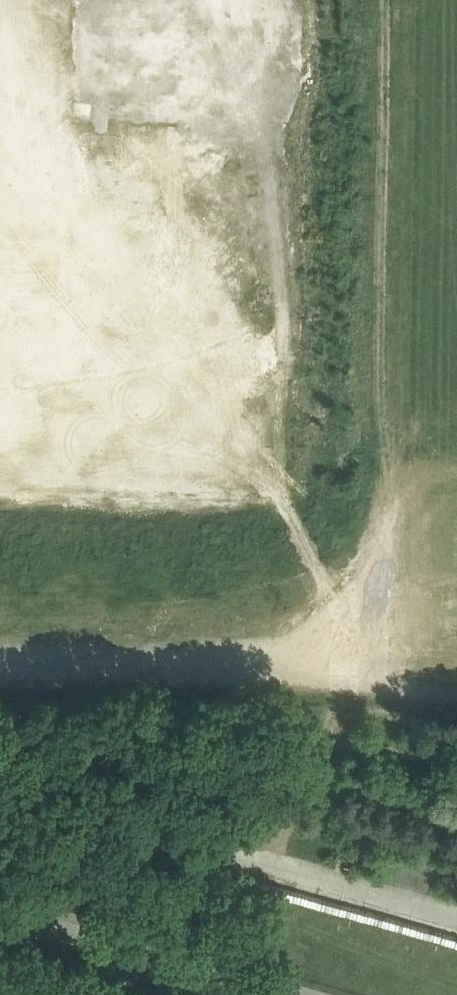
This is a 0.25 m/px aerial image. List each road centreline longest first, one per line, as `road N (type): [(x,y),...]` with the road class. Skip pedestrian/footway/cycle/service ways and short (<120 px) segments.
road 1 (track): [(456,695),(387,692),(277,655),(0,655)]
road 2 (unclassified): [(0,904),(318,994)]
road 3 (track): [(281,861),(456,917)]

